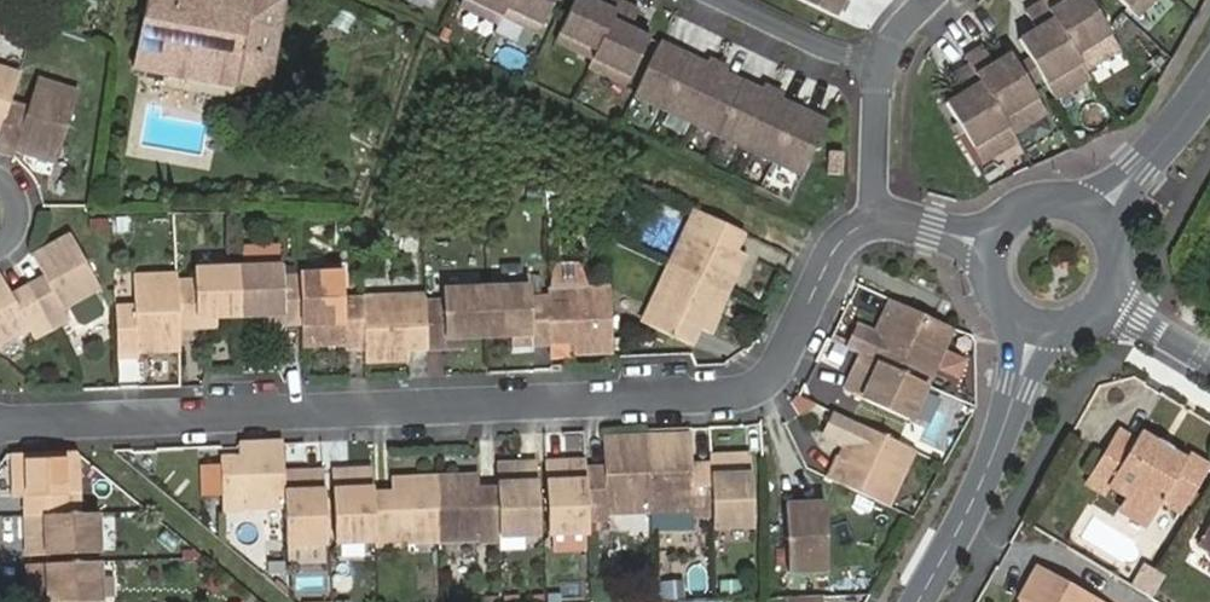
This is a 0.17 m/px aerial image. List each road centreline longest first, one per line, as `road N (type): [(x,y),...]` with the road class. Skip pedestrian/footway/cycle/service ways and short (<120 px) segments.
road 1 (residential): [(870,222),(834,248),(764,393),(0,428)]
road 2 (tertiary): [(1035,333),(990,464),(920,601)]
road 3 (tertiary): [(1209,80),(1142,170),(1097,209)]
road 4 (residential): [(874,65),(730,0)]
road 5 (residential): [(870,222),(874,65)]
road 6 (tertiary): [(1097,209),(1061,194),(1022,201),(985,246)]

